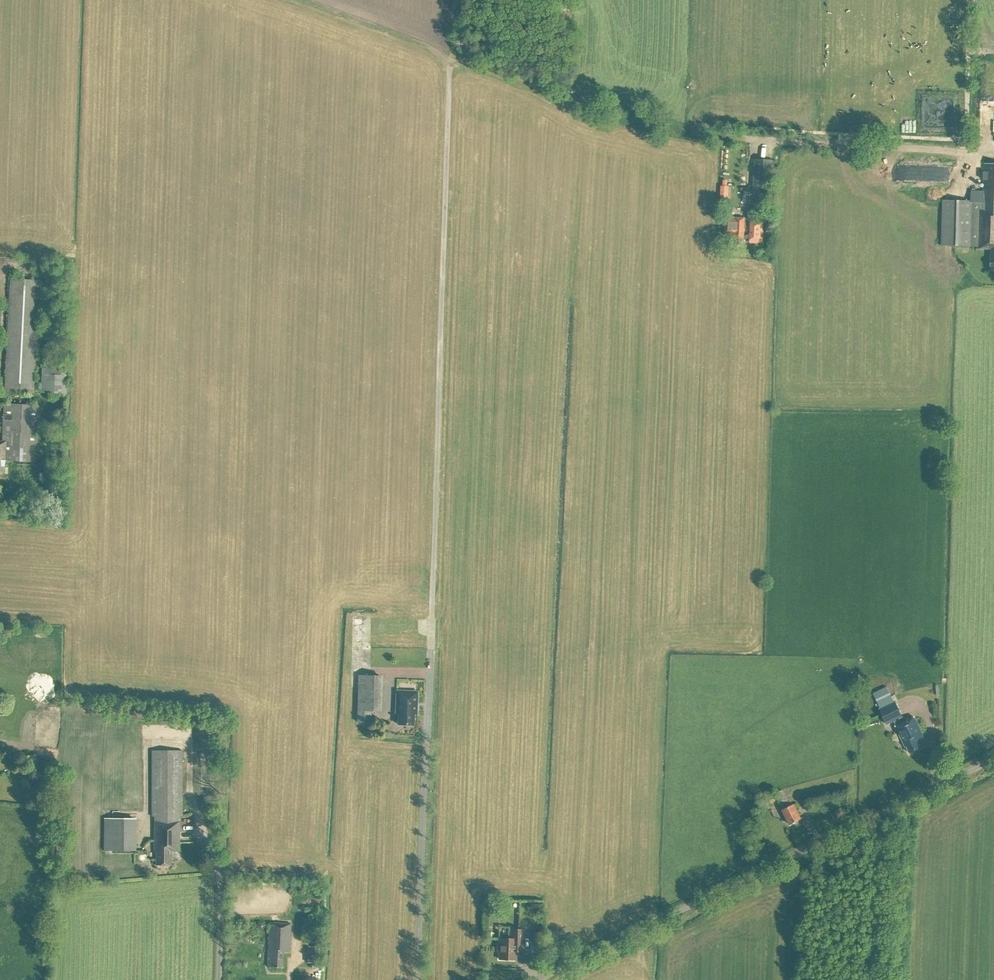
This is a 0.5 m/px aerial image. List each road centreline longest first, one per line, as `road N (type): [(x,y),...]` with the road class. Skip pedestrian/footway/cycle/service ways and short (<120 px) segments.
road 1 (unclassified): [(537,979),(993,757)]
road 2 (track): [(955,150),(734,137)]
road 3 (track): [(450,60),(301,0)]

